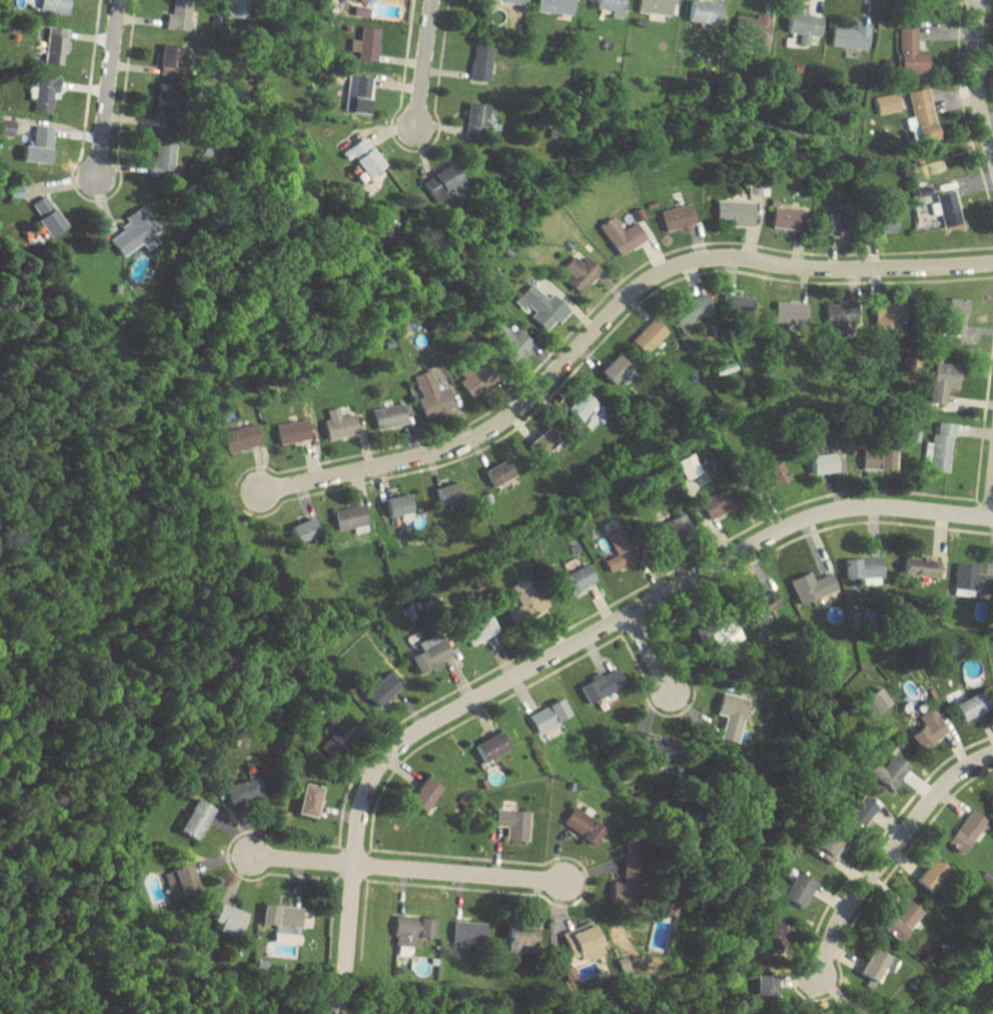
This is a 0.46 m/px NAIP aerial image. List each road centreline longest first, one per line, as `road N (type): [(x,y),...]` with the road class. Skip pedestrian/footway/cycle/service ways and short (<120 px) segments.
road 1 (residential): [(338,998),(357,817),(371,778),(405,740),(797,522),(857,508),(992,519)]
road 2 (residential): [(256,494),(479,438),(540,390),(637,288),(694,260),(836,270),(992,263)]
road 3 (residential): [(816,978),(839,917),(930,801),(958,771),(992,754)]
road 4 (residential): [(352,866),(563,884)]
road 5 (residential): [(96,178),(118,0)]
road 6 (residential): [(992,160),(975,83),(976,0)]
road 7 (residential): [(415,127),(432,0)]

